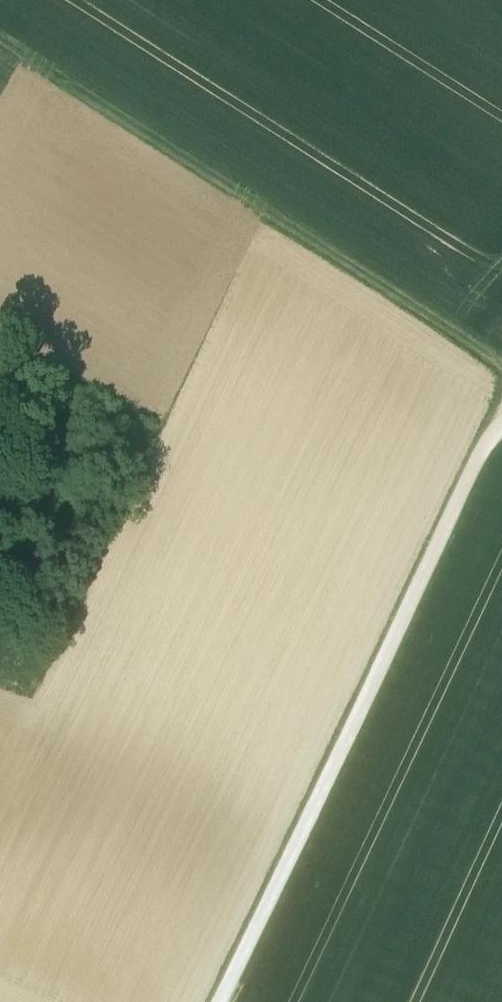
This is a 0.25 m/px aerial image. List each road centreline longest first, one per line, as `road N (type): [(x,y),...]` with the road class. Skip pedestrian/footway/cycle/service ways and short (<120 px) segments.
road 1 (track): [(236,1001),(501,413)]
road 2 (track): [(501,367),(0,52)]

